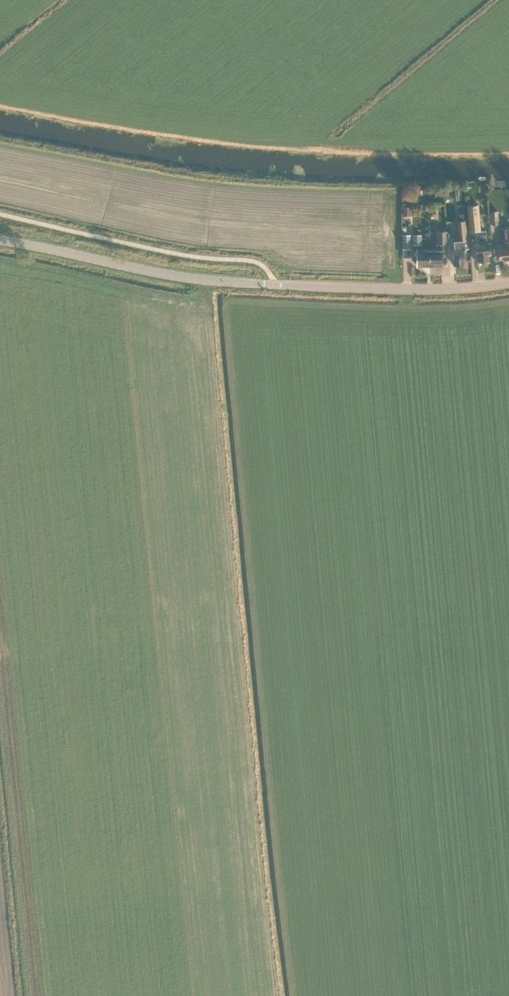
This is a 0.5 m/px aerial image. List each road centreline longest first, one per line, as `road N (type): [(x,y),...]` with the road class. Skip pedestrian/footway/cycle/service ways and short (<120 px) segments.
road 1 (tertiary): [(508,282),(414,289),(229,281),(0,239)]

